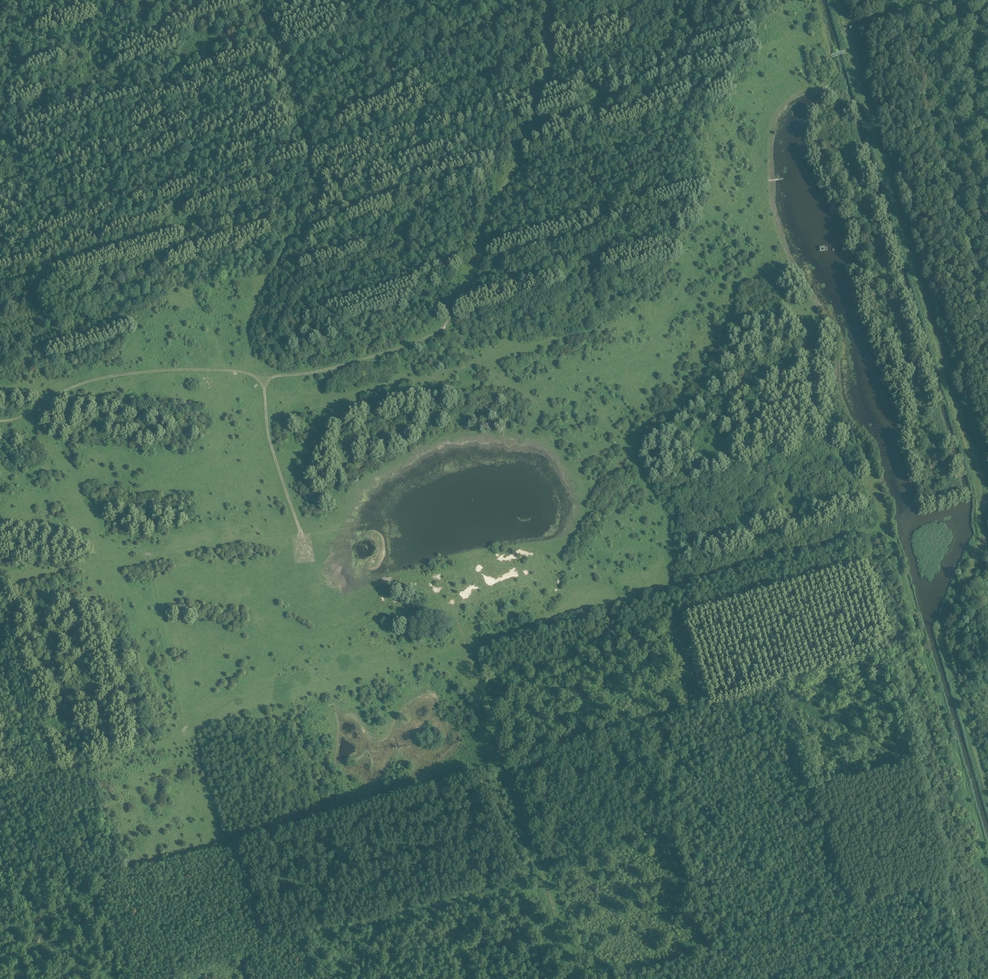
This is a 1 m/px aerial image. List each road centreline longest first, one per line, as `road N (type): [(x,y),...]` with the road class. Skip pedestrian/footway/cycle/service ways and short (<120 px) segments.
road 1 (track): [(0,420),(93,378),(186,370),(311,373),(430,336),(447,323),(472,281),(485,220),(526,140),(552,60),(542,0)]
road 2 (track): [(332,756),(328,706),(338,683),(466,646),(574,978)]
road 3 (track): [(838,0),(975,465),(980,507)]
road 4 (track): [(987,792),(941,637),(984,535),(980,507)]

